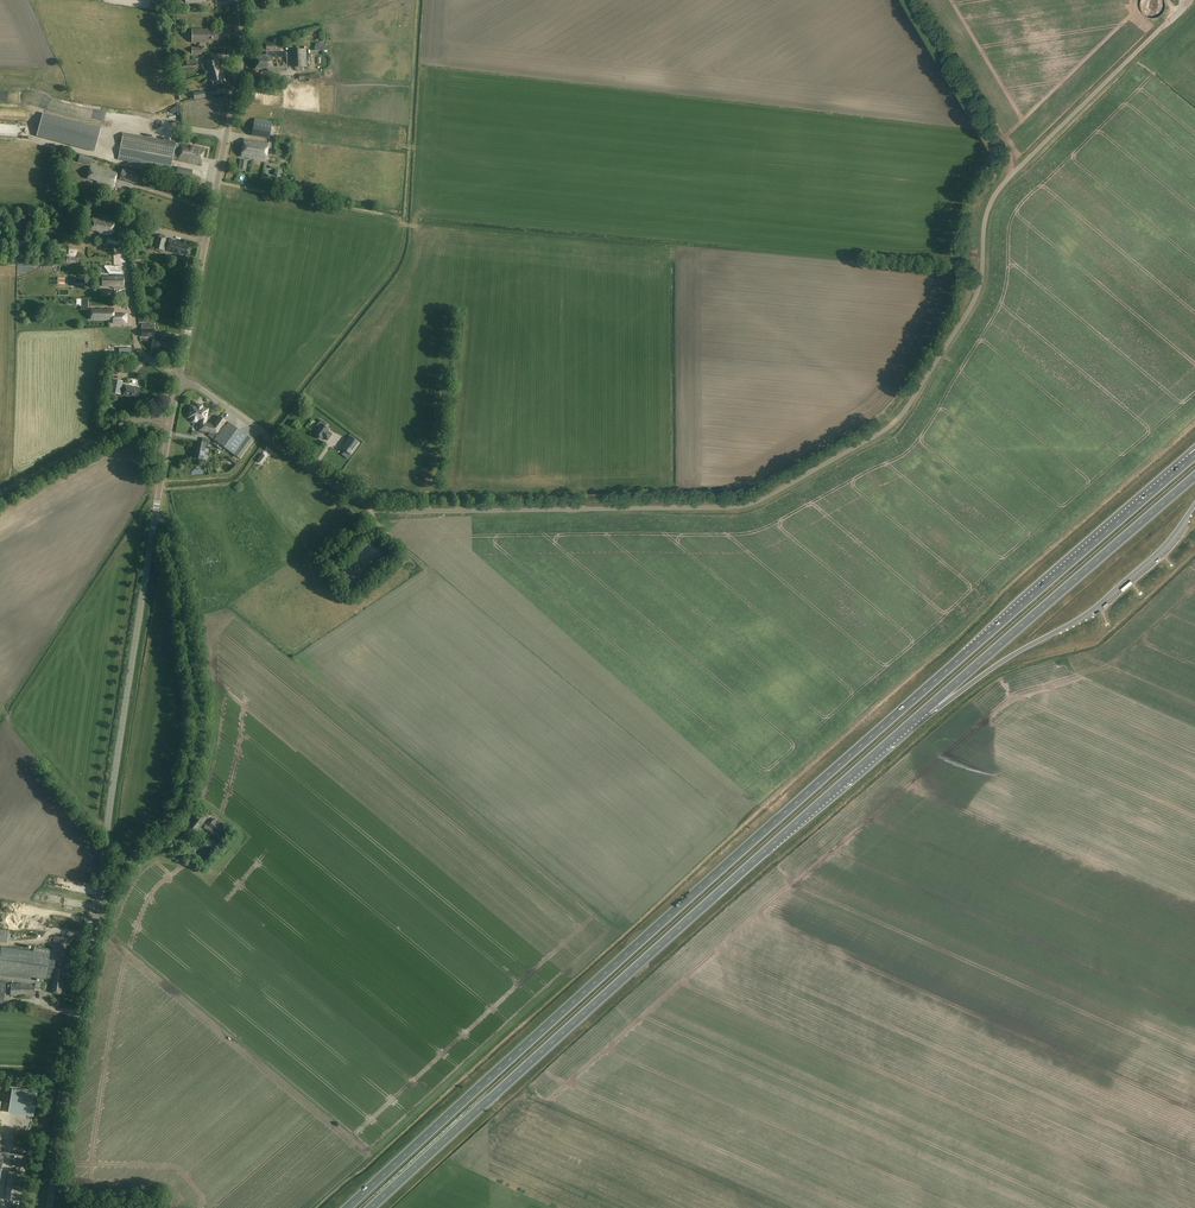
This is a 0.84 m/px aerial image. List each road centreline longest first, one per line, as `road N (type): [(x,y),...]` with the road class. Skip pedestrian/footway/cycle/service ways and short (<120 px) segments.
road 1 (unclassified): [(179,377),(374,509),(740,507),(761,500),(896,421),(977,293),(994,196),(1190,0)]
road 2 (trunk): [(1179,469),(348,1207)]
road 3 (trunk): [(371,1207),(912,722)]
road 4 (unclassified): [(101,885),(112,884),(177,815),(201,740),(181,574),(170,527),(155,519)]
road 5 (trunk): [(912,722),(1194,476)]
road 6 (tertiary): [(101,885),(155,519)]
road 7 (tertiary): [(49,1207),(101,885)]
road 8 (unclassified): [(206,242),(138,225),(124,233),(138,346),(179,377)]
road 9 (tertiary): [(206,242),(241,59),(240,0)]
road 10 (unclassified): [(170,422),(120,425),(0,494)]
road 11 (trunk): [(912,722),(1064,628)]
road 12 (tertiary): [(179,377),(206,242)]

